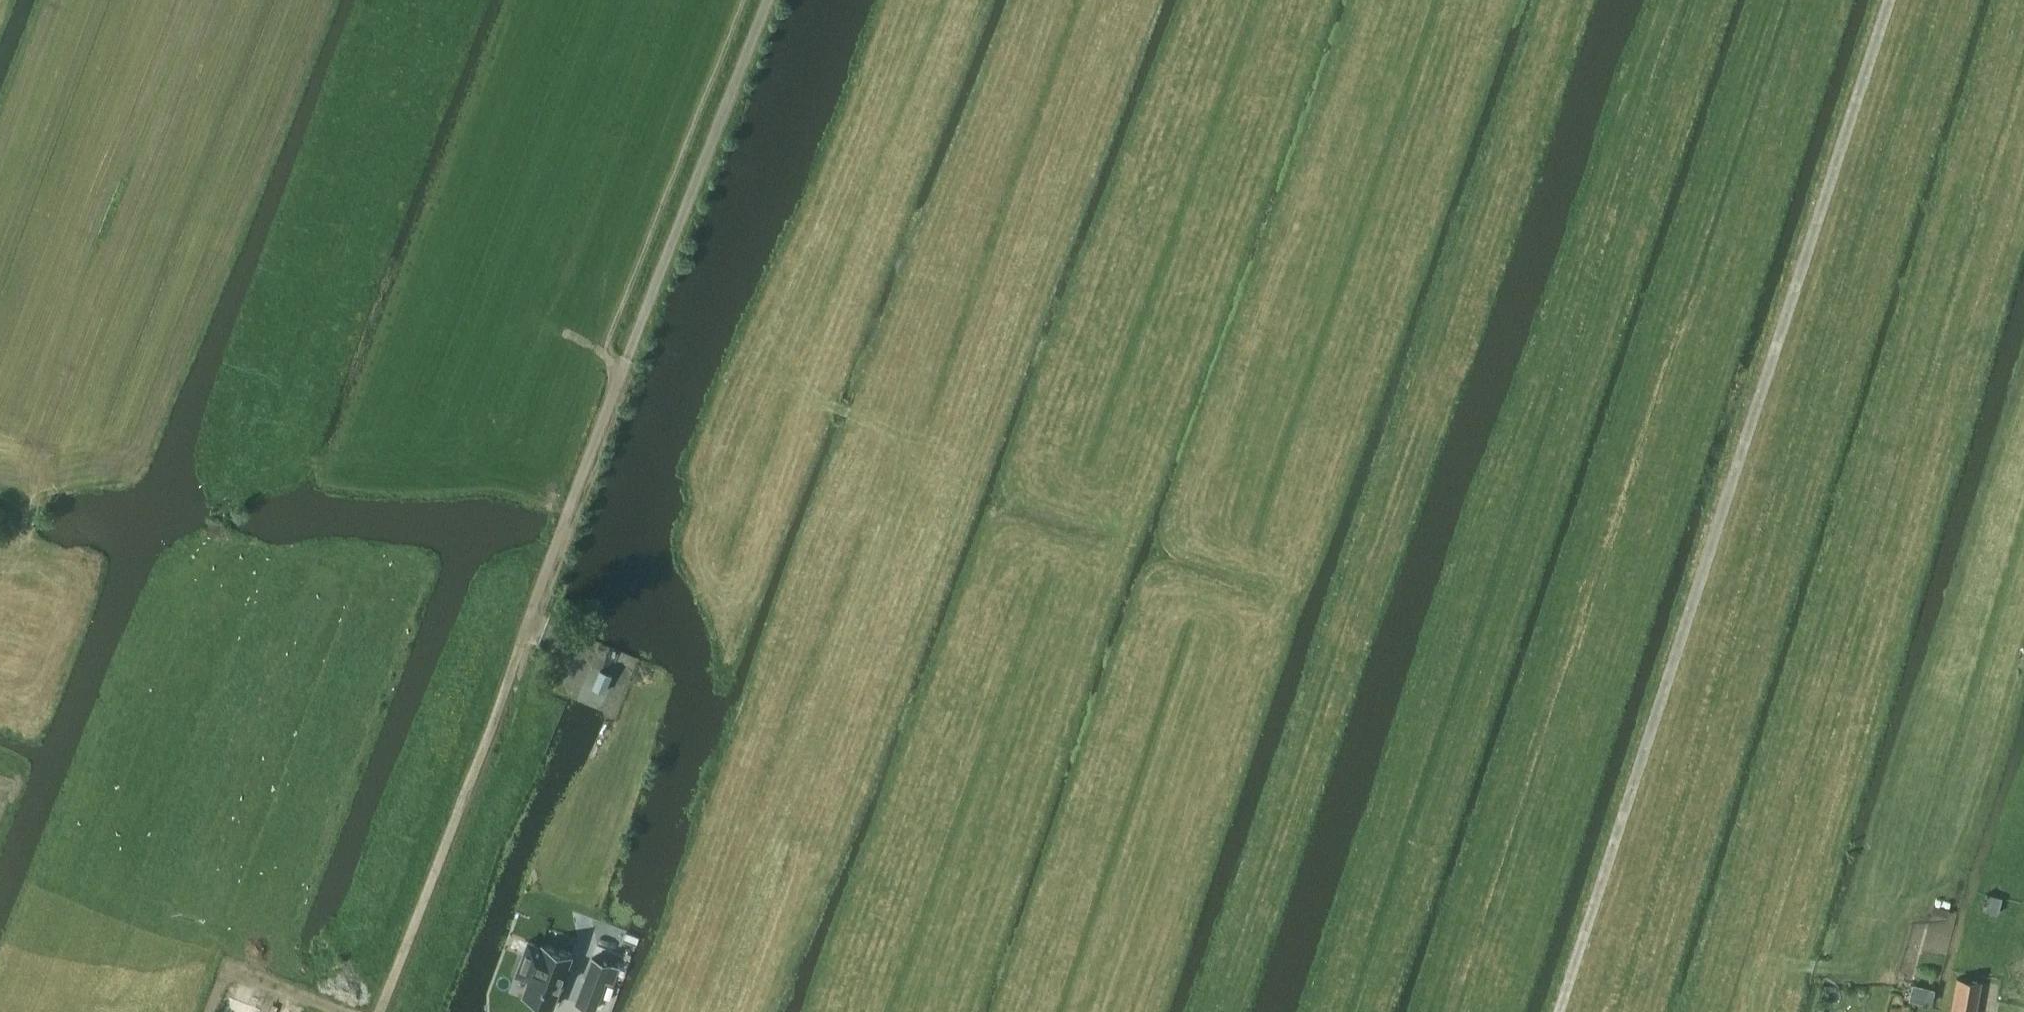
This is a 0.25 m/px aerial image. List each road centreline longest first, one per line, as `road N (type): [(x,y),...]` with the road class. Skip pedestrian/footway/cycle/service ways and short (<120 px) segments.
road 1 (track): [(380,1011),(769,0)]
road 2 (track): [(1885,0),(1560,1011)]

